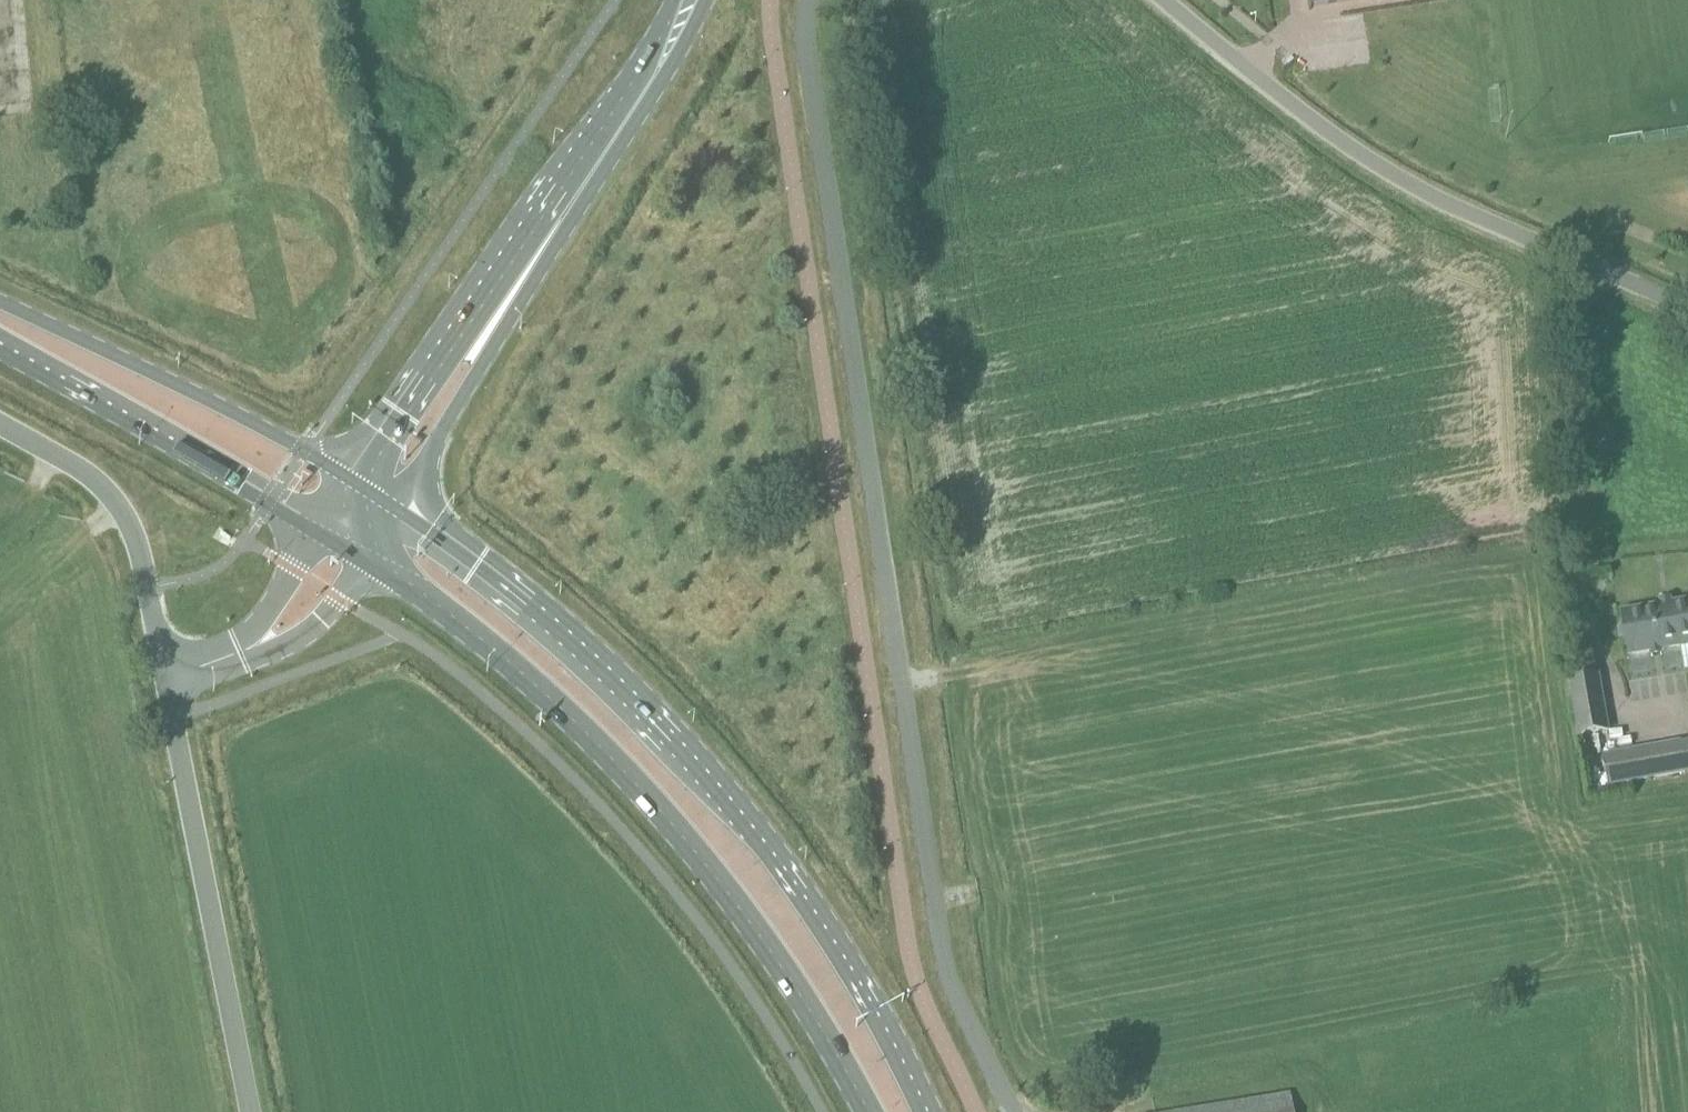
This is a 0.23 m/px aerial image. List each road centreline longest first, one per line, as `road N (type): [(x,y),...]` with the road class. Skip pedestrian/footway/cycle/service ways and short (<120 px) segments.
road 1 (unclassified): [(808,0),(805,38),(947,971),(1011,1111)]
road 2 (primary): [(926,1111),(866,990),(753,826),(685,749),(515,593),(395,508)]
road 3 (primary): [(367,558),(473,631),(644,784),(744,903),(827,1022),(872,1111)]
road 4 (unclassified): [(1687,307),(1415,190),(1349,148),(1165,0)]
road 5 (unclassified): [(252,1111),(167,675)]
road 6 (primary): [(348,477),(0,299)]
road 7 (primary): [(0,343),(321,524)]
road 8 (tertiary): [(565,215),(450,343),(348,477)]
road 9 (tertiary): [(395,508),(565,215)]
road 10 (unclassified): [(0,421),(89,475),(122,507),(167,675)]
road 11 (tertiary): [(565,215),(659,67),(688,0)]
road 12 (unclassified): [(247,651),(321,622),(367,558)]
road 13 (unclassified): [(321,524),(265,607),(247,651)]

